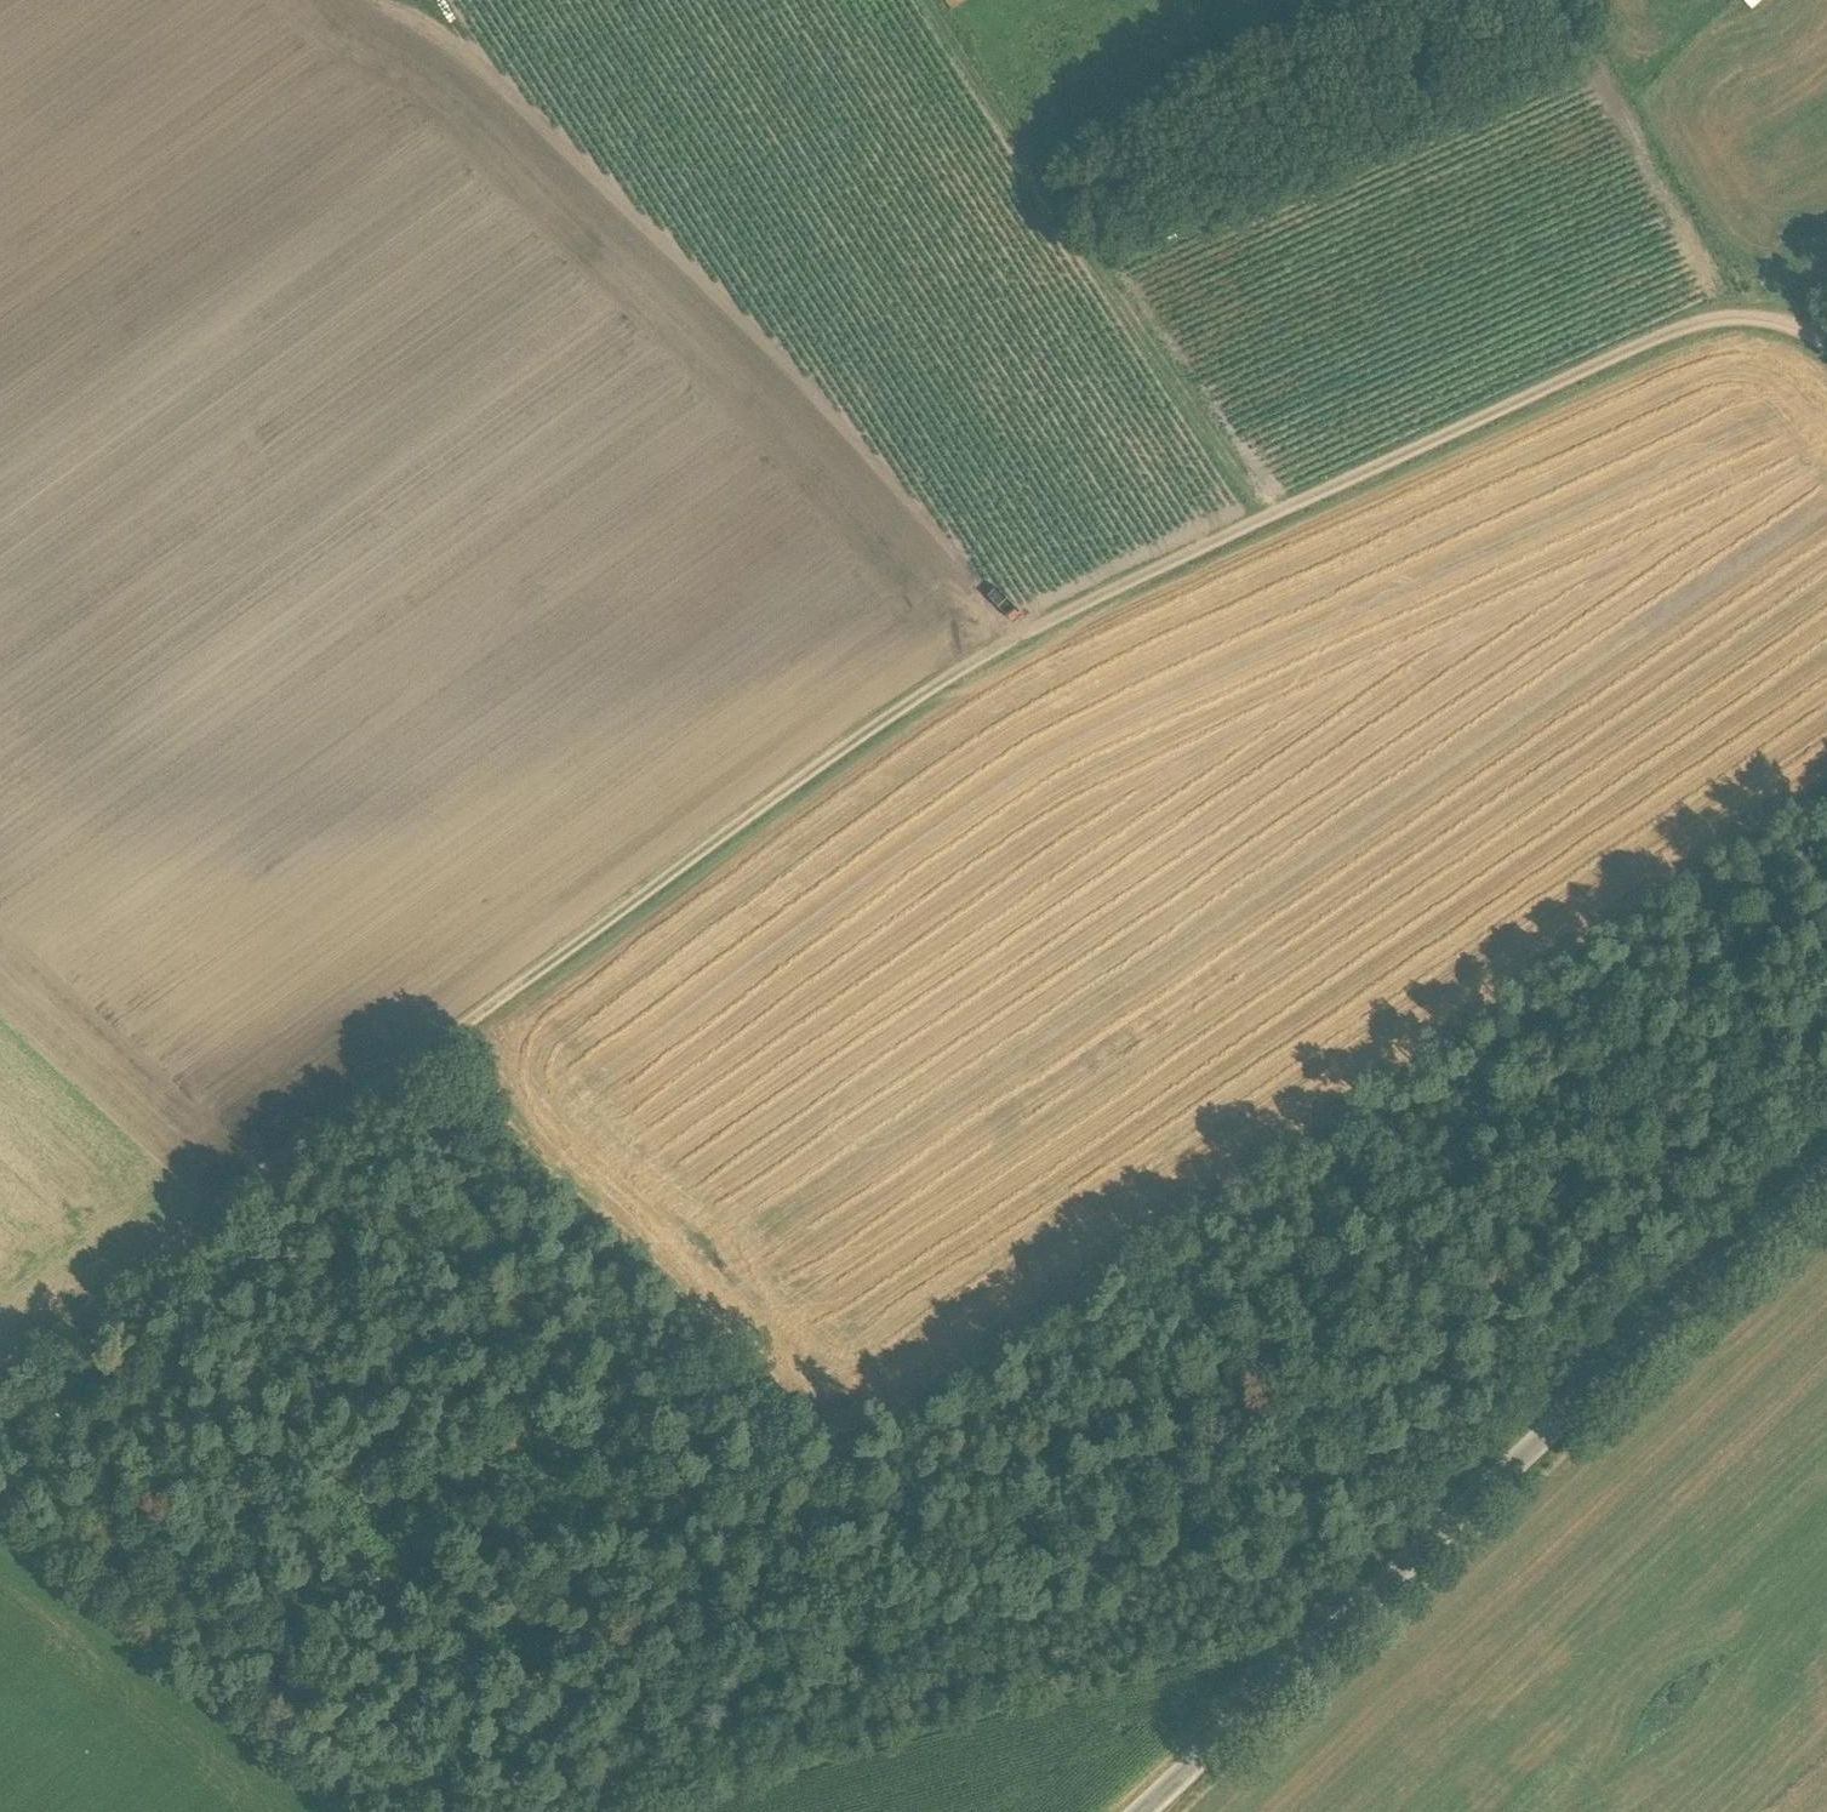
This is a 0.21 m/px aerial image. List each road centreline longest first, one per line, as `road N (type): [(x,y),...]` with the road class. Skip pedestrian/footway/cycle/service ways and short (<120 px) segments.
road 1 (track): [(1826,352),(1815,338),(1748,320),(1699,329),(1009,642),(0,1372)]
road 2 (unclassified): [(1121,1811),(1505,1445),(1826,1158)]
road 3 (track): [(928,0),(1268,519)]

